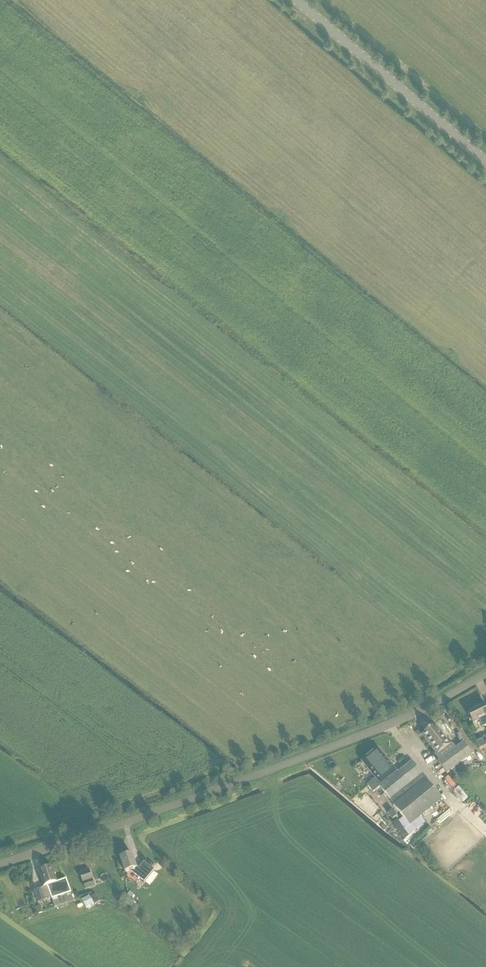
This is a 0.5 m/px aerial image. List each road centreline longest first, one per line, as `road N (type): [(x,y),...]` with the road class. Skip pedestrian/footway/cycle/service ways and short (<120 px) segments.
road 1 (unclassified): [(0,861),(349,743),(485,673)]
road 2 (tertiary): [(485,161),(296,0)]

